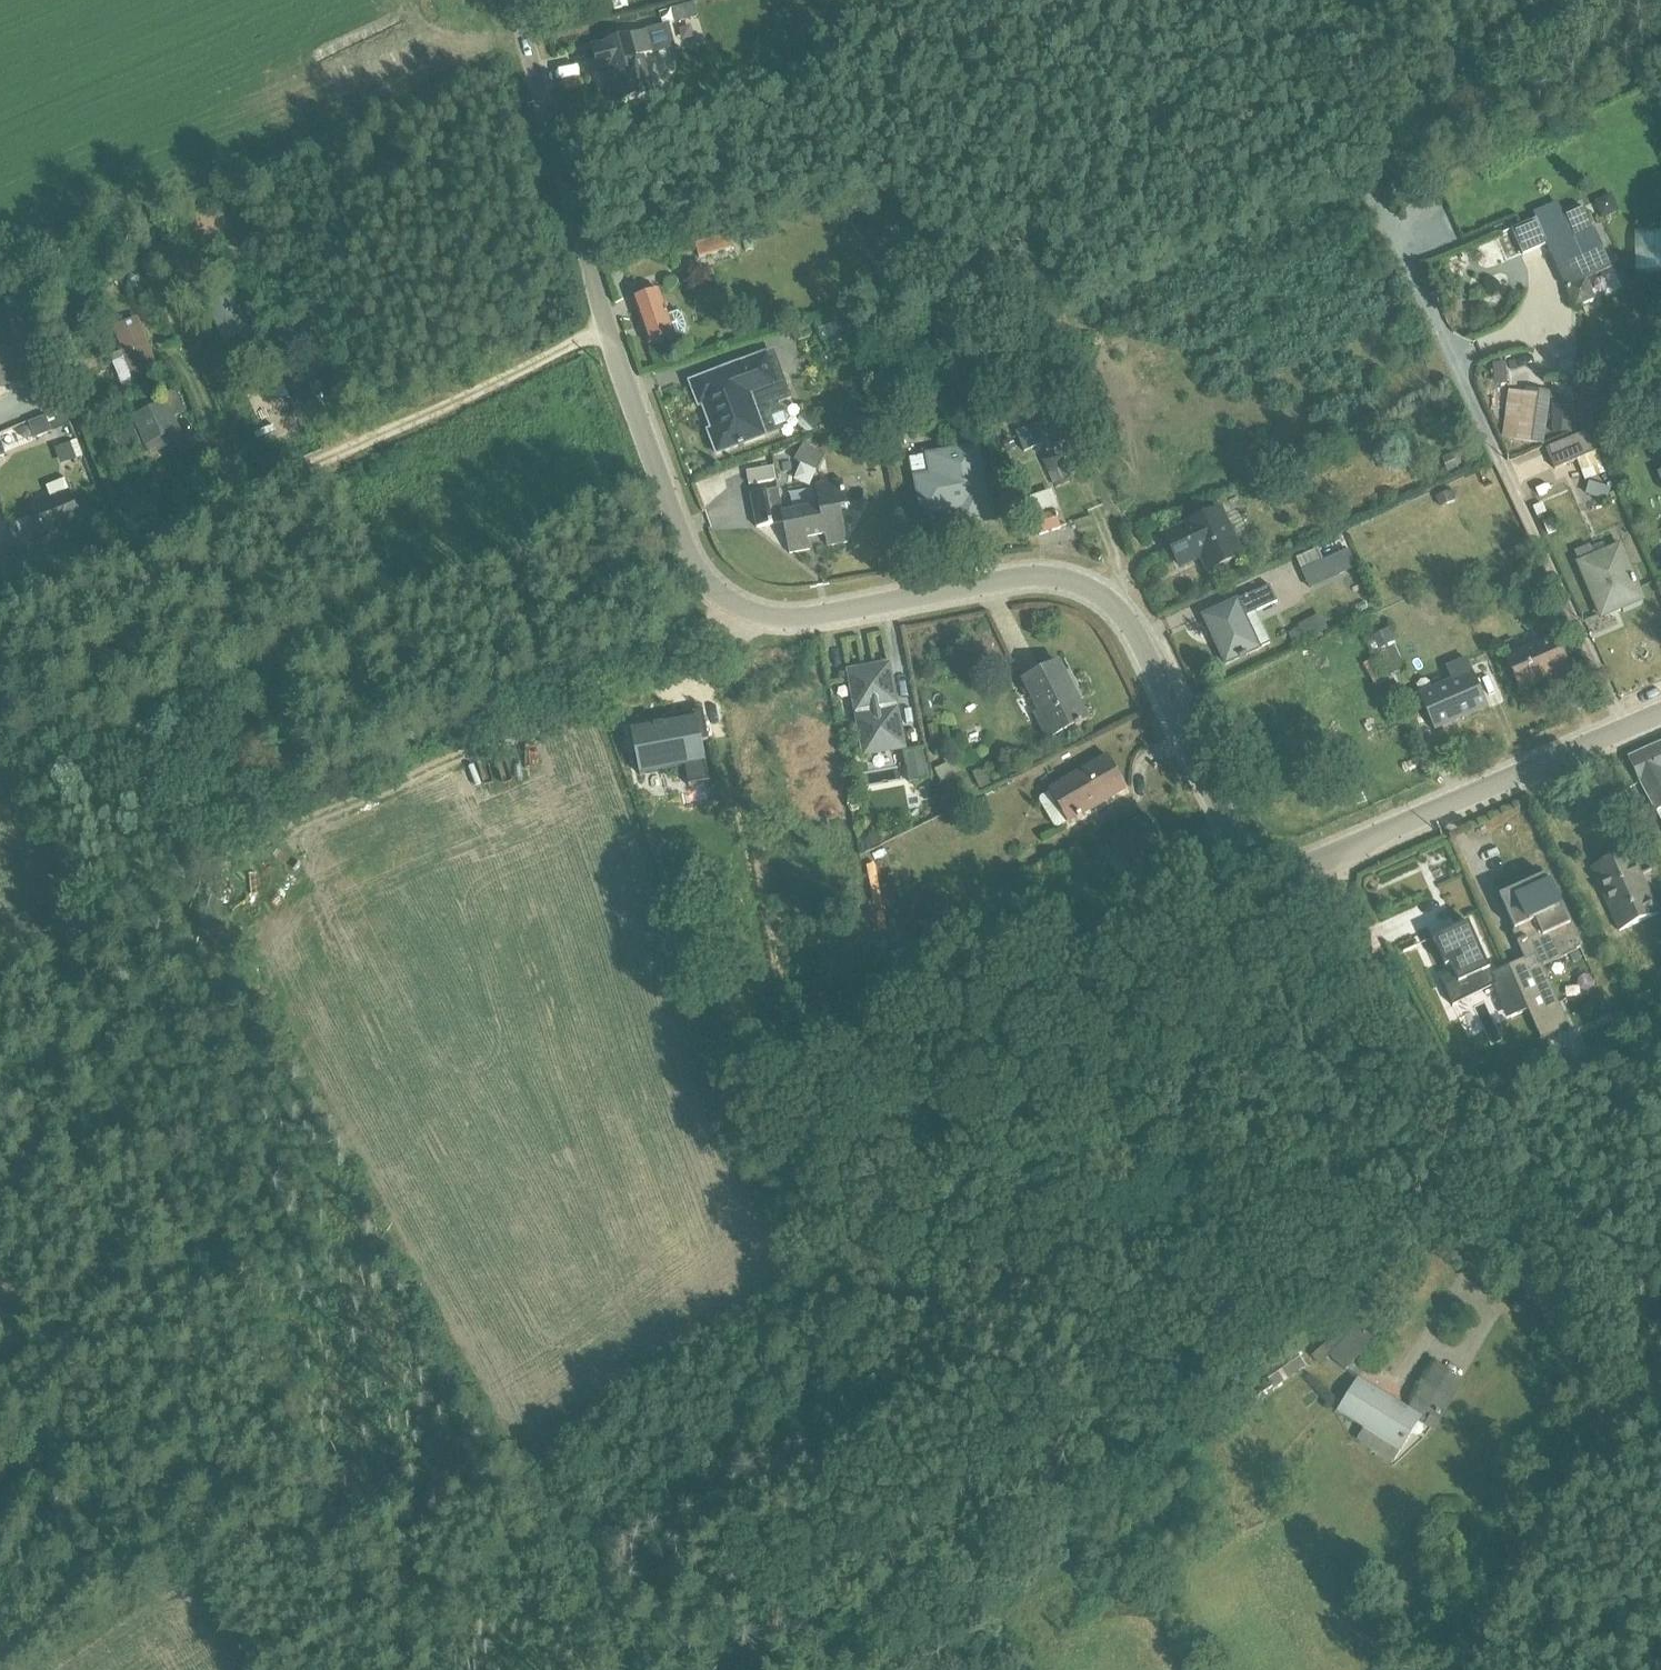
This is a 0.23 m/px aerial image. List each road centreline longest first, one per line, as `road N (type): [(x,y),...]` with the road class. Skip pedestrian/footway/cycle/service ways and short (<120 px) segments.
road 1 (unclassified): [(1326,861),(1270,866),(1241,853),(1134,634),(1114,608),(1082,587),(1041,578),(995,582),(820,619),(772,621),(736,608),(702,583),(674,530),(610,329)]
road 2 (track): [(1461,1669),(1613,1413),(1514,1248),(1326,861)]
road 3 (residential): [(610,329),(243,492)]
road 4 (unclassified): [(1326,861),(1660,714)]
road 5 (unclassified): [(610,329),(515,0)]
road 6 (residential): [(243,492),(13,596),(0,558)]
road 7 (residential): [(190,372),(243,492)]

